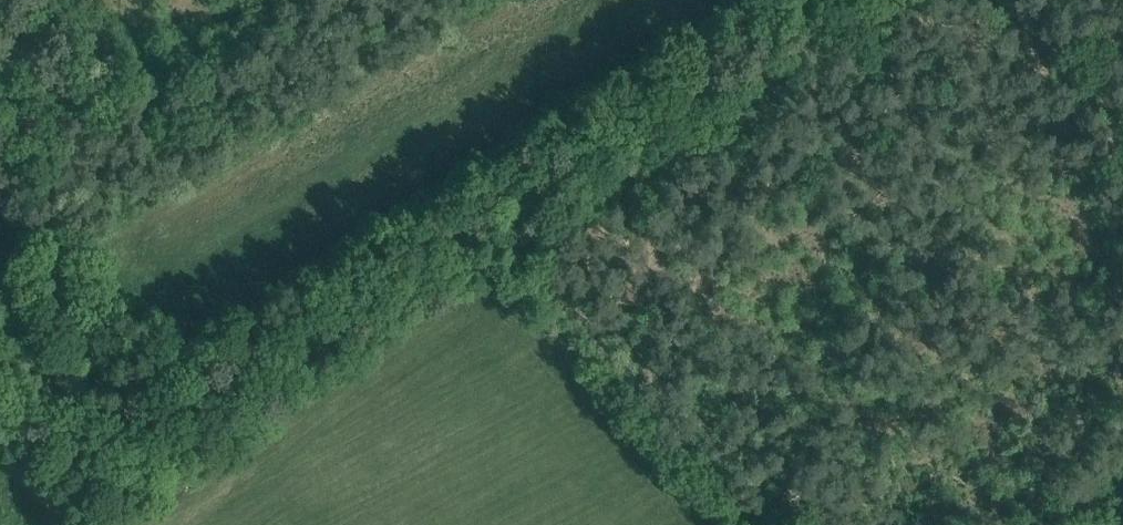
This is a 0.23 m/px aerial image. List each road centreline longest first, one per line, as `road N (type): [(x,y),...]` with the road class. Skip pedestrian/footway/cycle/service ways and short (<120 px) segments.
road 1 (track): [(986,0),(1122,133)]

